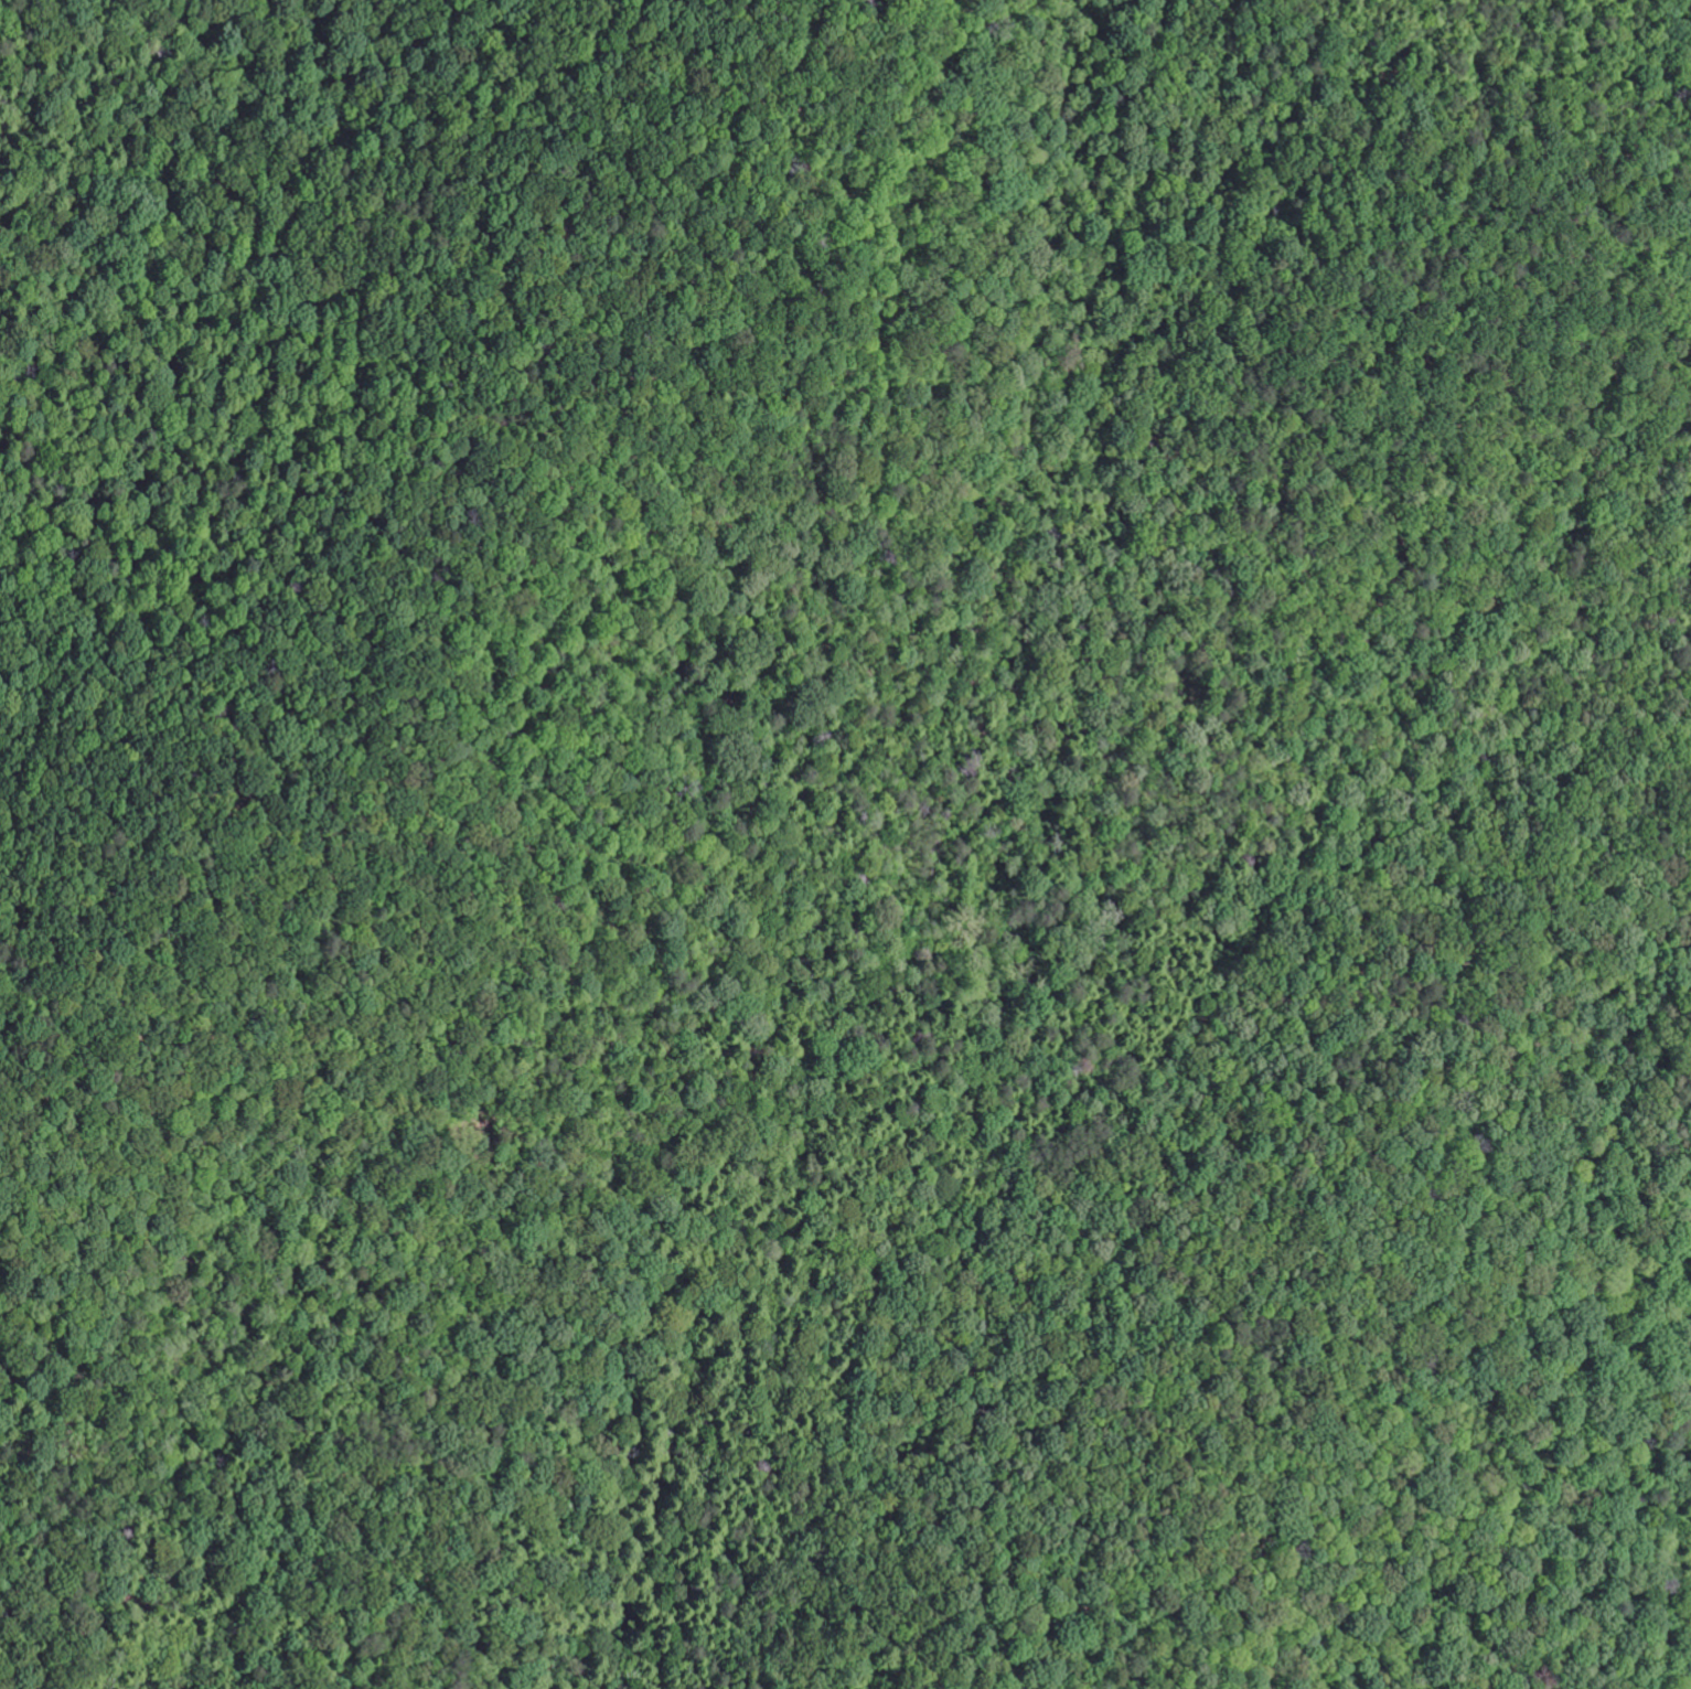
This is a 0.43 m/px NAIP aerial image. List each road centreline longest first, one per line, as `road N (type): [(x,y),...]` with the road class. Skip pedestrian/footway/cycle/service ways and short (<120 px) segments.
road 1 (residential): [(1690,122),(1522,0)]

